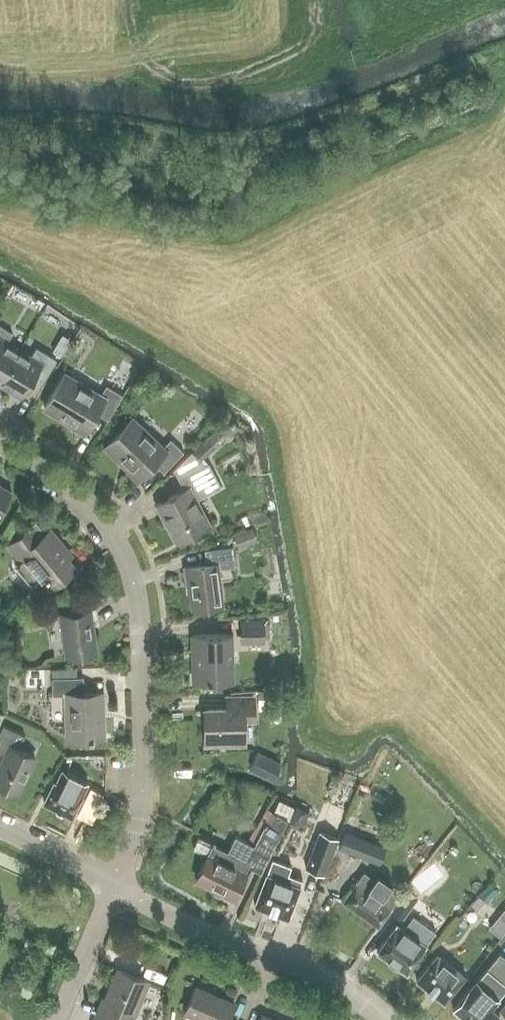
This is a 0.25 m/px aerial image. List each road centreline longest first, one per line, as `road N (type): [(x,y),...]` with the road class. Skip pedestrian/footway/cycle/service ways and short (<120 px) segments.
road 1 (residential): [(115,887),(145,790),(137,594),(122,550),(94,511),(0,444)]
road 2 (tertiary): [(384,1019),(311,971),(205,933),(115,887)]
road 3 (residential): [(57,1019),(115,887)]
road 4 (tertiary): [(0,827),(115,887)]

